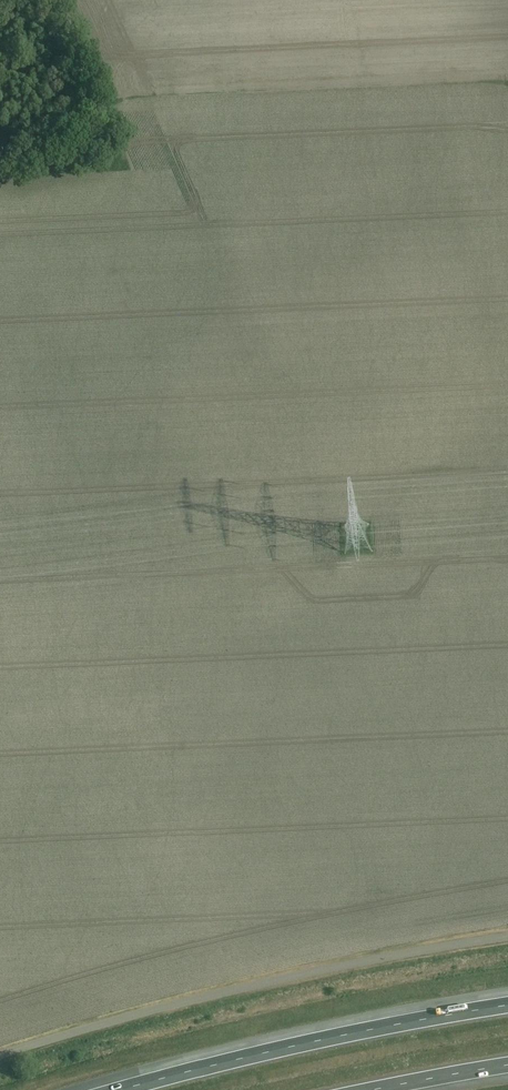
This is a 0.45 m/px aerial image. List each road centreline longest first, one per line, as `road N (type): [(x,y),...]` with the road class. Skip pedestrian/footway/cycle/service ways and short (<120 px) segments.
road 1 (unclassified): [(0,1055),(194,1000),(507,937)]
road 2 (motorway): [(507,1007),(391,1024),(127,1089)]
road 3 (motorway): [(374,1089),(507,1067)]

